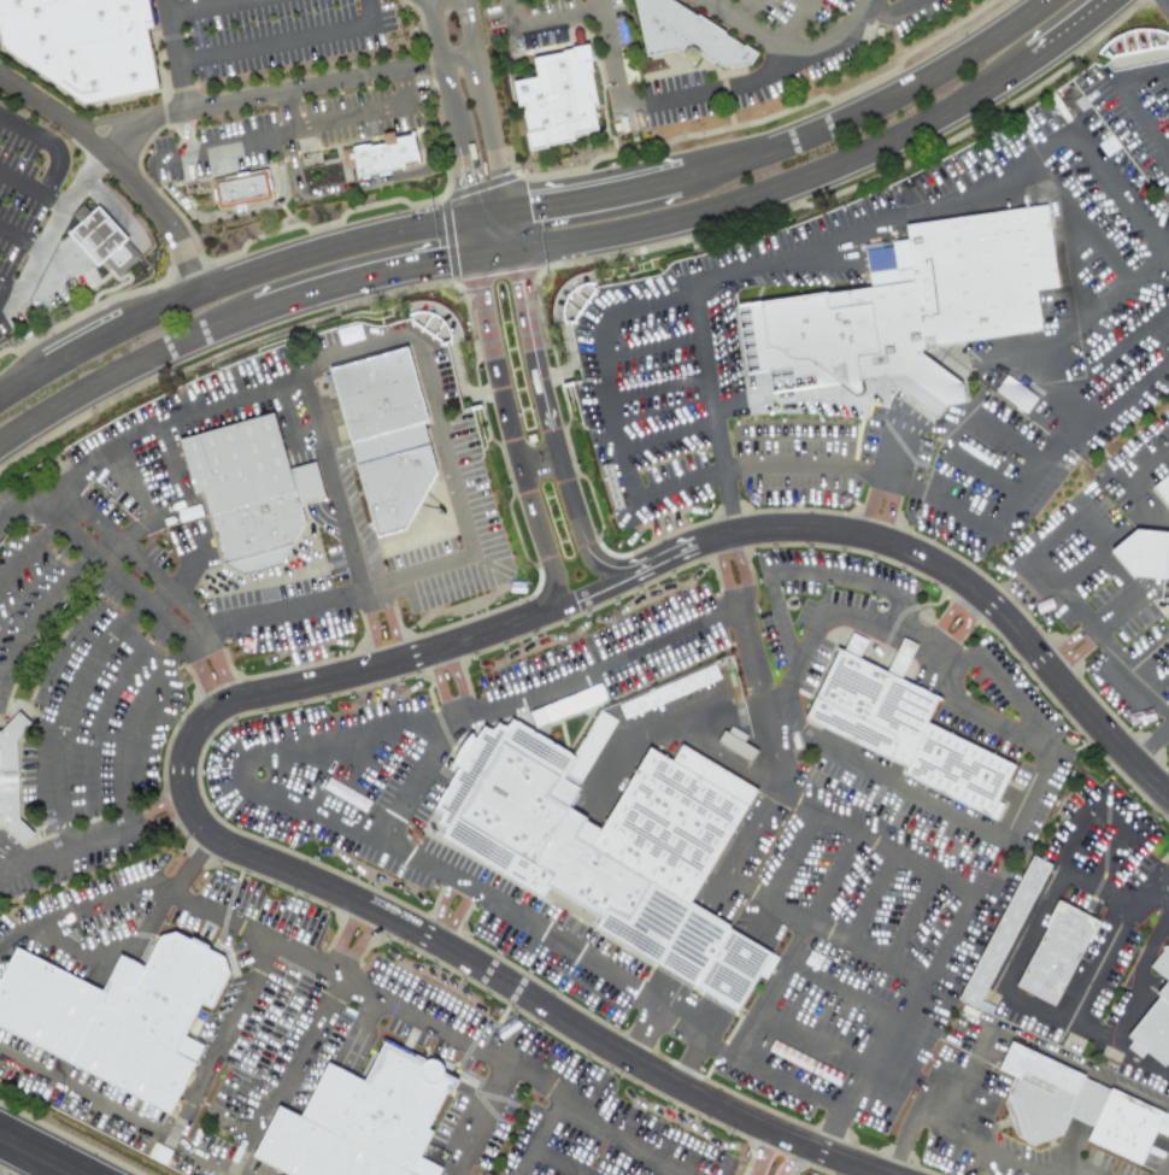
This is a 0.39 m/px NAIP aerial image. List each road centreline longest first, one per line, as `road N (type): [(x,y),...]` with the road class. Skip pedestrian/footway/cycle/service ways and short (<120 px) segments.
road 1 (residential): [(535,617),(429,656),(221,710),(195,733),(183,762),(192,806),(222,842),(356,901),(527,994)]
road 2 (residential): [(1168,797),(1005,617),(963,580),(909,550),(816,528),(694,547)]
road 3 (secondary): [(525,263),(666,236),(806,194),(942,131),(1046,66)]
road 4 (residential): [(527,994),(691,1093),(881,1174)]
road 5 (secondary): [(1026,0),(844,107),(687,163)]
road 6 (residential): [(469,272),(504,442),(542,562),(535,617)]
road 7 (secondary): [(460,206),(293,245),(123,312)]
road 8 (secondary): [(0,461),(151,371),(262,325)]
road 9 (secondary): [(262,325),(469,272)]
road 10 (residential): [(566,450),(525,263)]
road 11 (secondary): [(687,163),(512,199)]
road 12 (residential): [(639,571),(606,558),(594,541),(566,450)]

